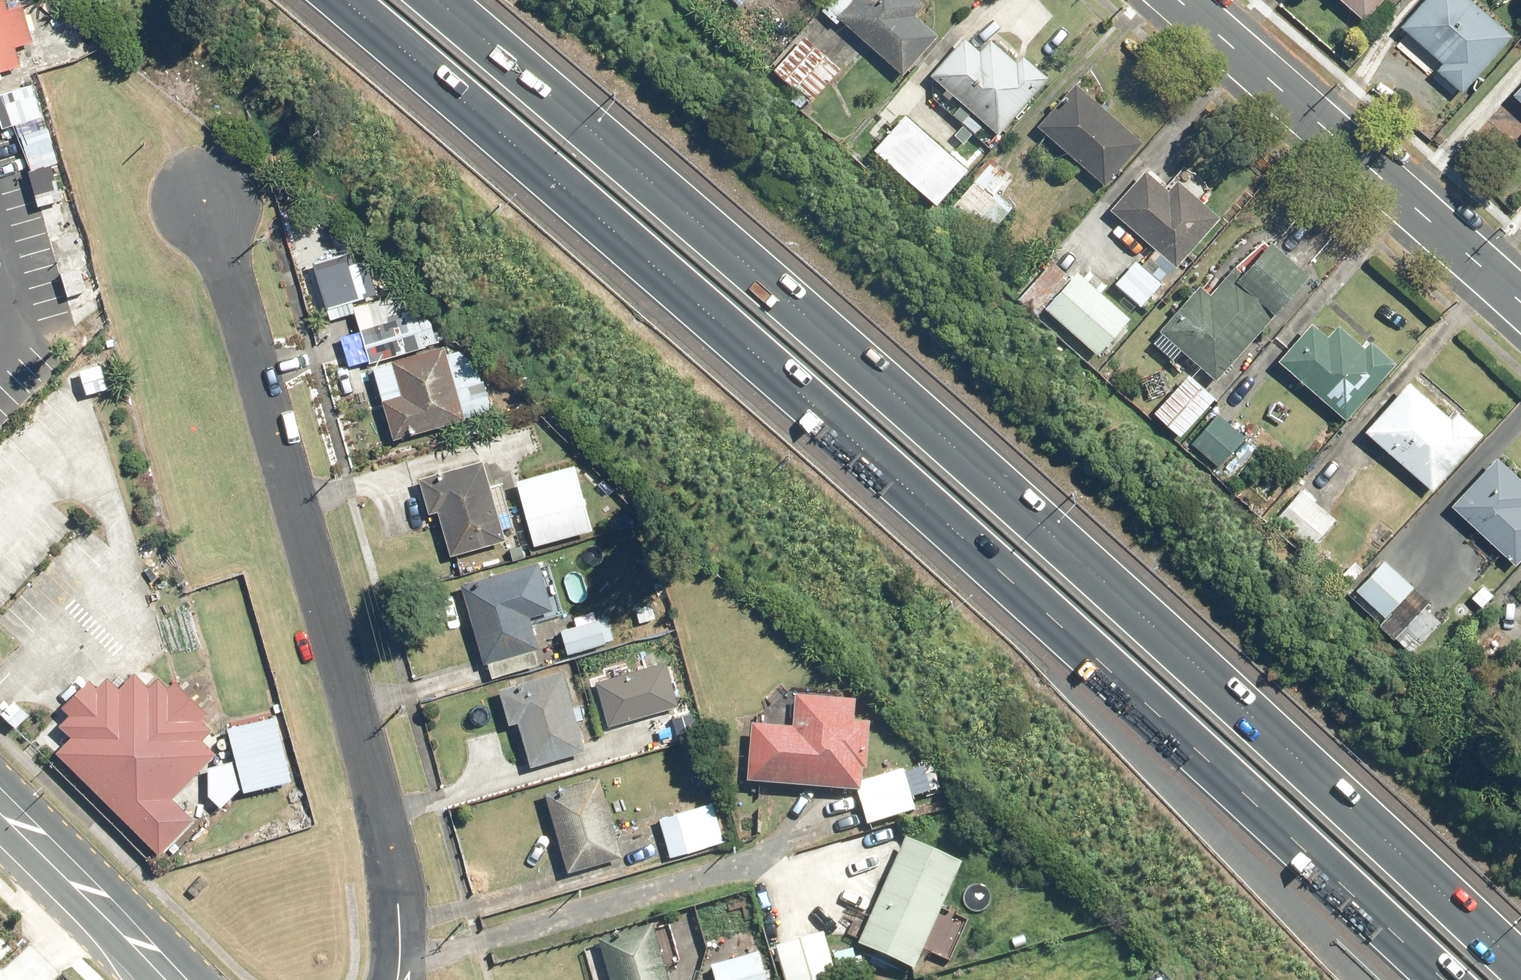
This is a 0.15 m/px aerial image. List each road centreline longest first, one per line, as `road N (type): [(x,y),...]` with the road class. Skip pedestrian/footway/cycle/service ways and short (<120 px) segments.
road 1 (motorway): [(1471,979),(1241,763),(380,0)]
road 2 (motorway): [(462,0),(793,264),(1520,944)]
road 3 (residential): [(213,202),(396,871),(397,979)]
road 4 (secondary): [(1520,308),(1176,0)]
road 5 (secondary): [(178,979),(0,802)]

